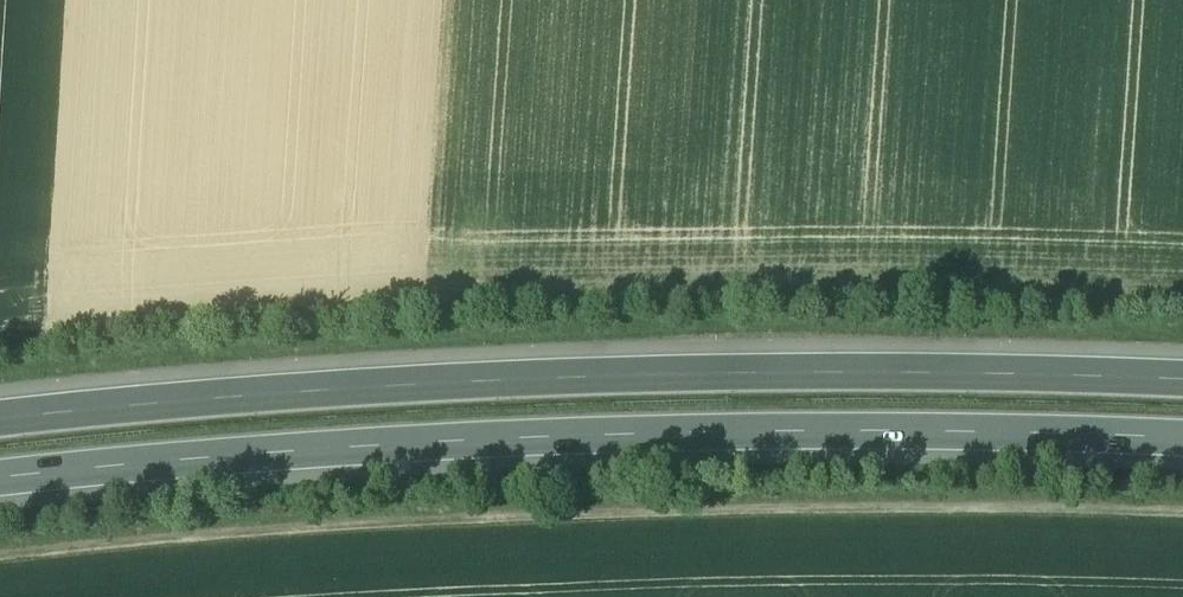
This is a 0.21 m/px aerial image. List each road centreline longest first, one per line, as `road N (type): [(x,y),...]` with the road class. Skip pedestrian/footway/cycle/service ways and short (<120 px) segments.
road 1 (motorway): [(0,495),(318,468),(938,435),(1182,449)]
road 2 (track): [(0,572),(463,529),(1182,525)]
road 3 (motorway): [(1182,392),(619,386),(0,433)]

